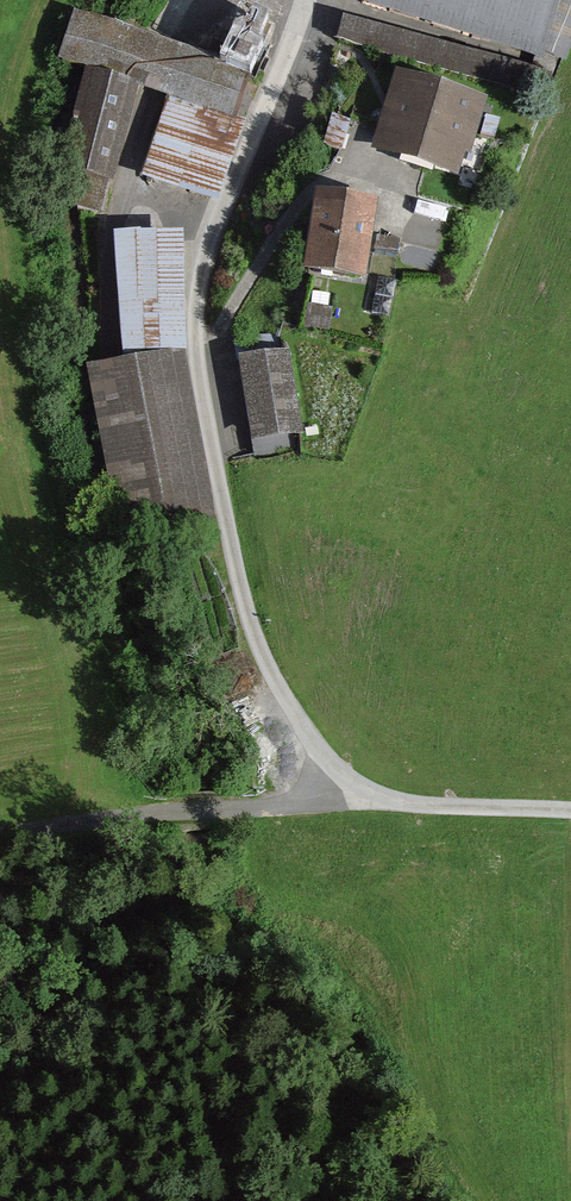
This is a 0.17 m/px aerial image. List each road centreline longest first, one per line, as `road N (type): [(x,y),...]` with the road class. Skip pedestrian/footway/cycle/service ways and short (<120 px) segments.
road 1 (residential): [(307,0),(198,301),(231,531),(274,677),(362,798)]
road 2 (track): [(0,836),(168,810),(362,798),(570,814)]

